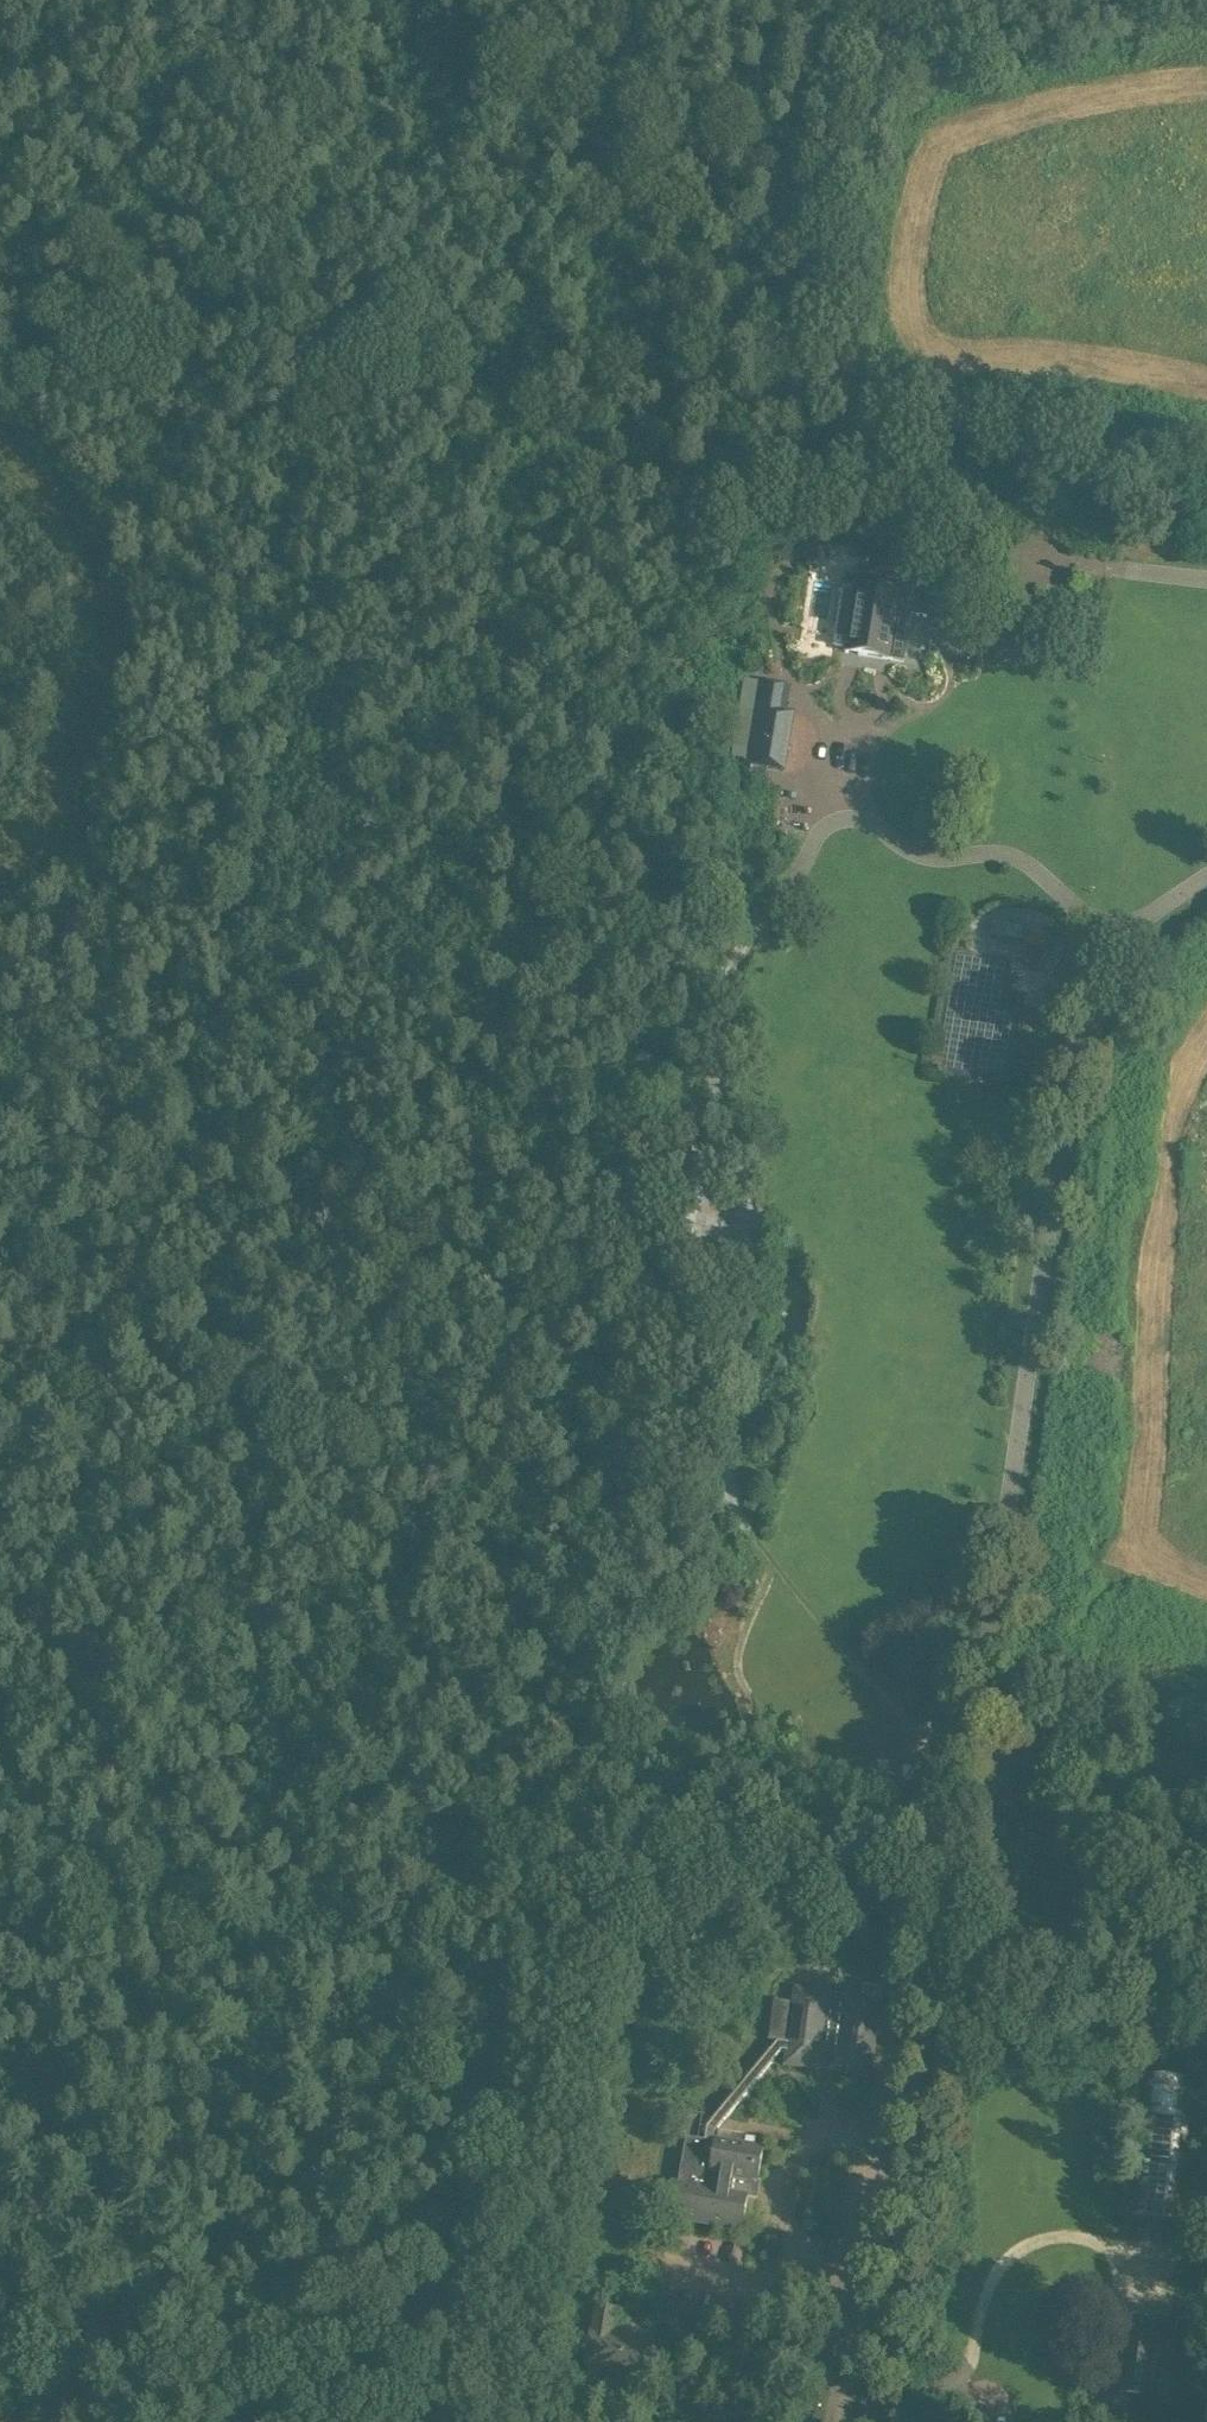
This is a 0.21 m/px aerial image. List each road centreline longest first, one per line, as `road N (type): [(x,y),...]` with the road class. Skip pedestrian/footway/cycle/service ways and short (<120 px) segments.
road 1 (track): [(978,1699),(1035,1311),(1101,987),(1141,921),(1206,873)]
road 2 (unclassified): [(855,2421),(945,1892)]
road 3 (track): [(0,455),(16,462),(99,568),(110,652),(94,736),(70,790),(37,837),(0,870)]
road 4 (track): [(1120,946),(1016,861),(942,858),(896,844),(830,765)]

